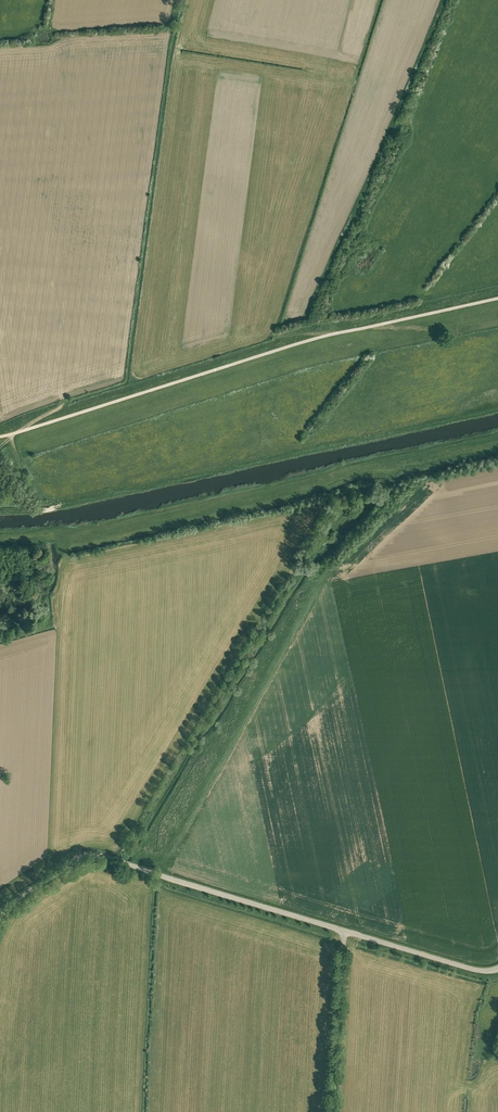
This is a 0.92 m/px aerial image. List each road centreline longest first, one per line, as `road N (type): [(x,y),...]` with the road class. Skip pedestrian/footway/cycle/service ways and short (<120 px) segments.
road 1 (unclassified): [(0,922),(16,900),(97,855),(497,970)]

